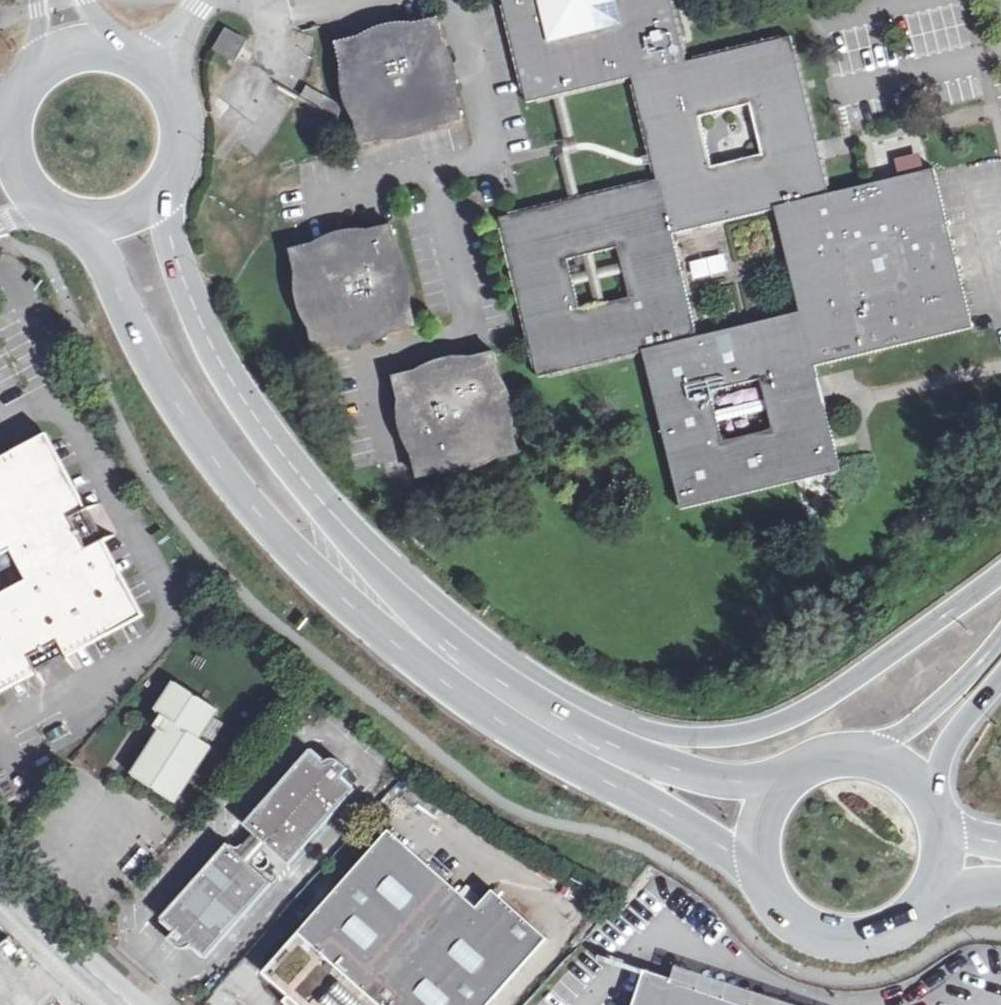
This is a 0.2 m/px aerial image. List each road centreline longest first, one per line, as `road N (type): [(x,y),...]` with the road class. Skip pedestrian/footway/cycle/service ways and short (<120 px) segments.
road 1 (tertiary): [(80,222),(155,380),(214,465),(371,629),(494,716),(754,865)]
road 2 (tertiary): [(575,719),(437,629),(350,546),(274,450),(211,353),(164,194)]
road 3 (trunk): [(1000,576),(845,687),(762,730),(696,739),(575,719)]
road 4 (tertiary): [(754,865),(781,919),(835,946),(895,937),(938,894)]
road 5 (tertiary): [(778,785),(673,769),(575,719)]
road 6 (unclassified): [(146,1004),(0,871)]
road 7 (trunk): [(1000,639),(951,694),(869,755)]
road 8 (trunk): [(933,799),(951,738),(1000,679)]
road 9 (tertiary): [(164,194),(181,165),(187,131),(179,98),(159,70)]

